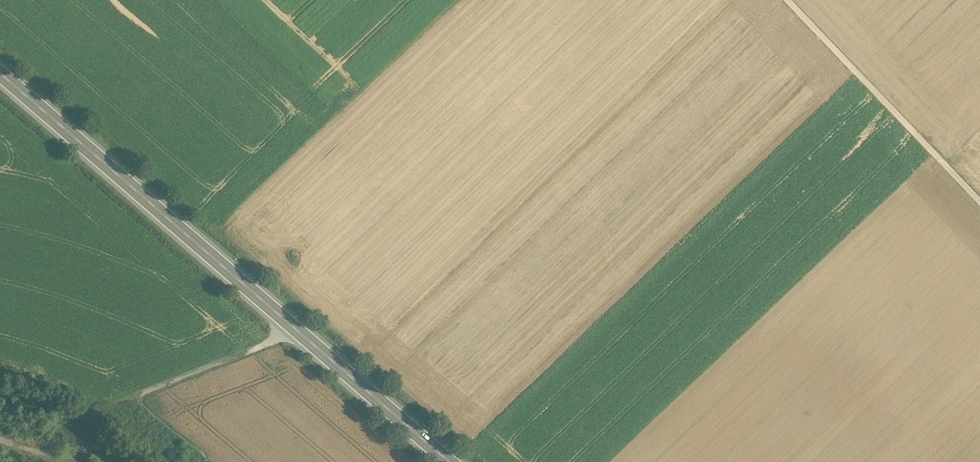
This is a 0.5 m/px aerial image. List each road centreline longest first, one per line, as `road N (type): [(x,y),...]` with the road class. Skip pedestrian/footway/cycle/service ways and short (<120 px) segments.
road 1 (primary): [(0,75),(452,461)]
road 2 (track): [(979,201),(787,0)]
road 3 (track): [(297,330),(115,403)]

